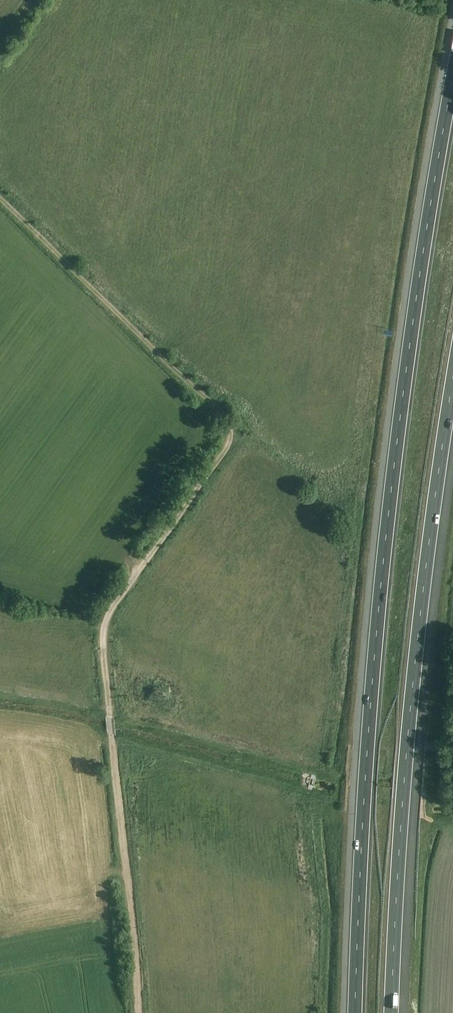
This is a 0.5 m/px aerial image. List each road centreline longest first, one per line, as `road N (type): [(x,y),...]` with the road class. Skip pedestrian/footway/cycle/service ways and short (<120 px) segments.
road 1 (motorway): [(452,74),(380,585),(355,1012)]
road 2 (track): [(111,735),(109,612),(227,445),(228,426),(0,200)]
road 3 (motorway): [(394,1012),(414,702),(452,398)]
road 4 (track): [(138,1012),(111,735)]

